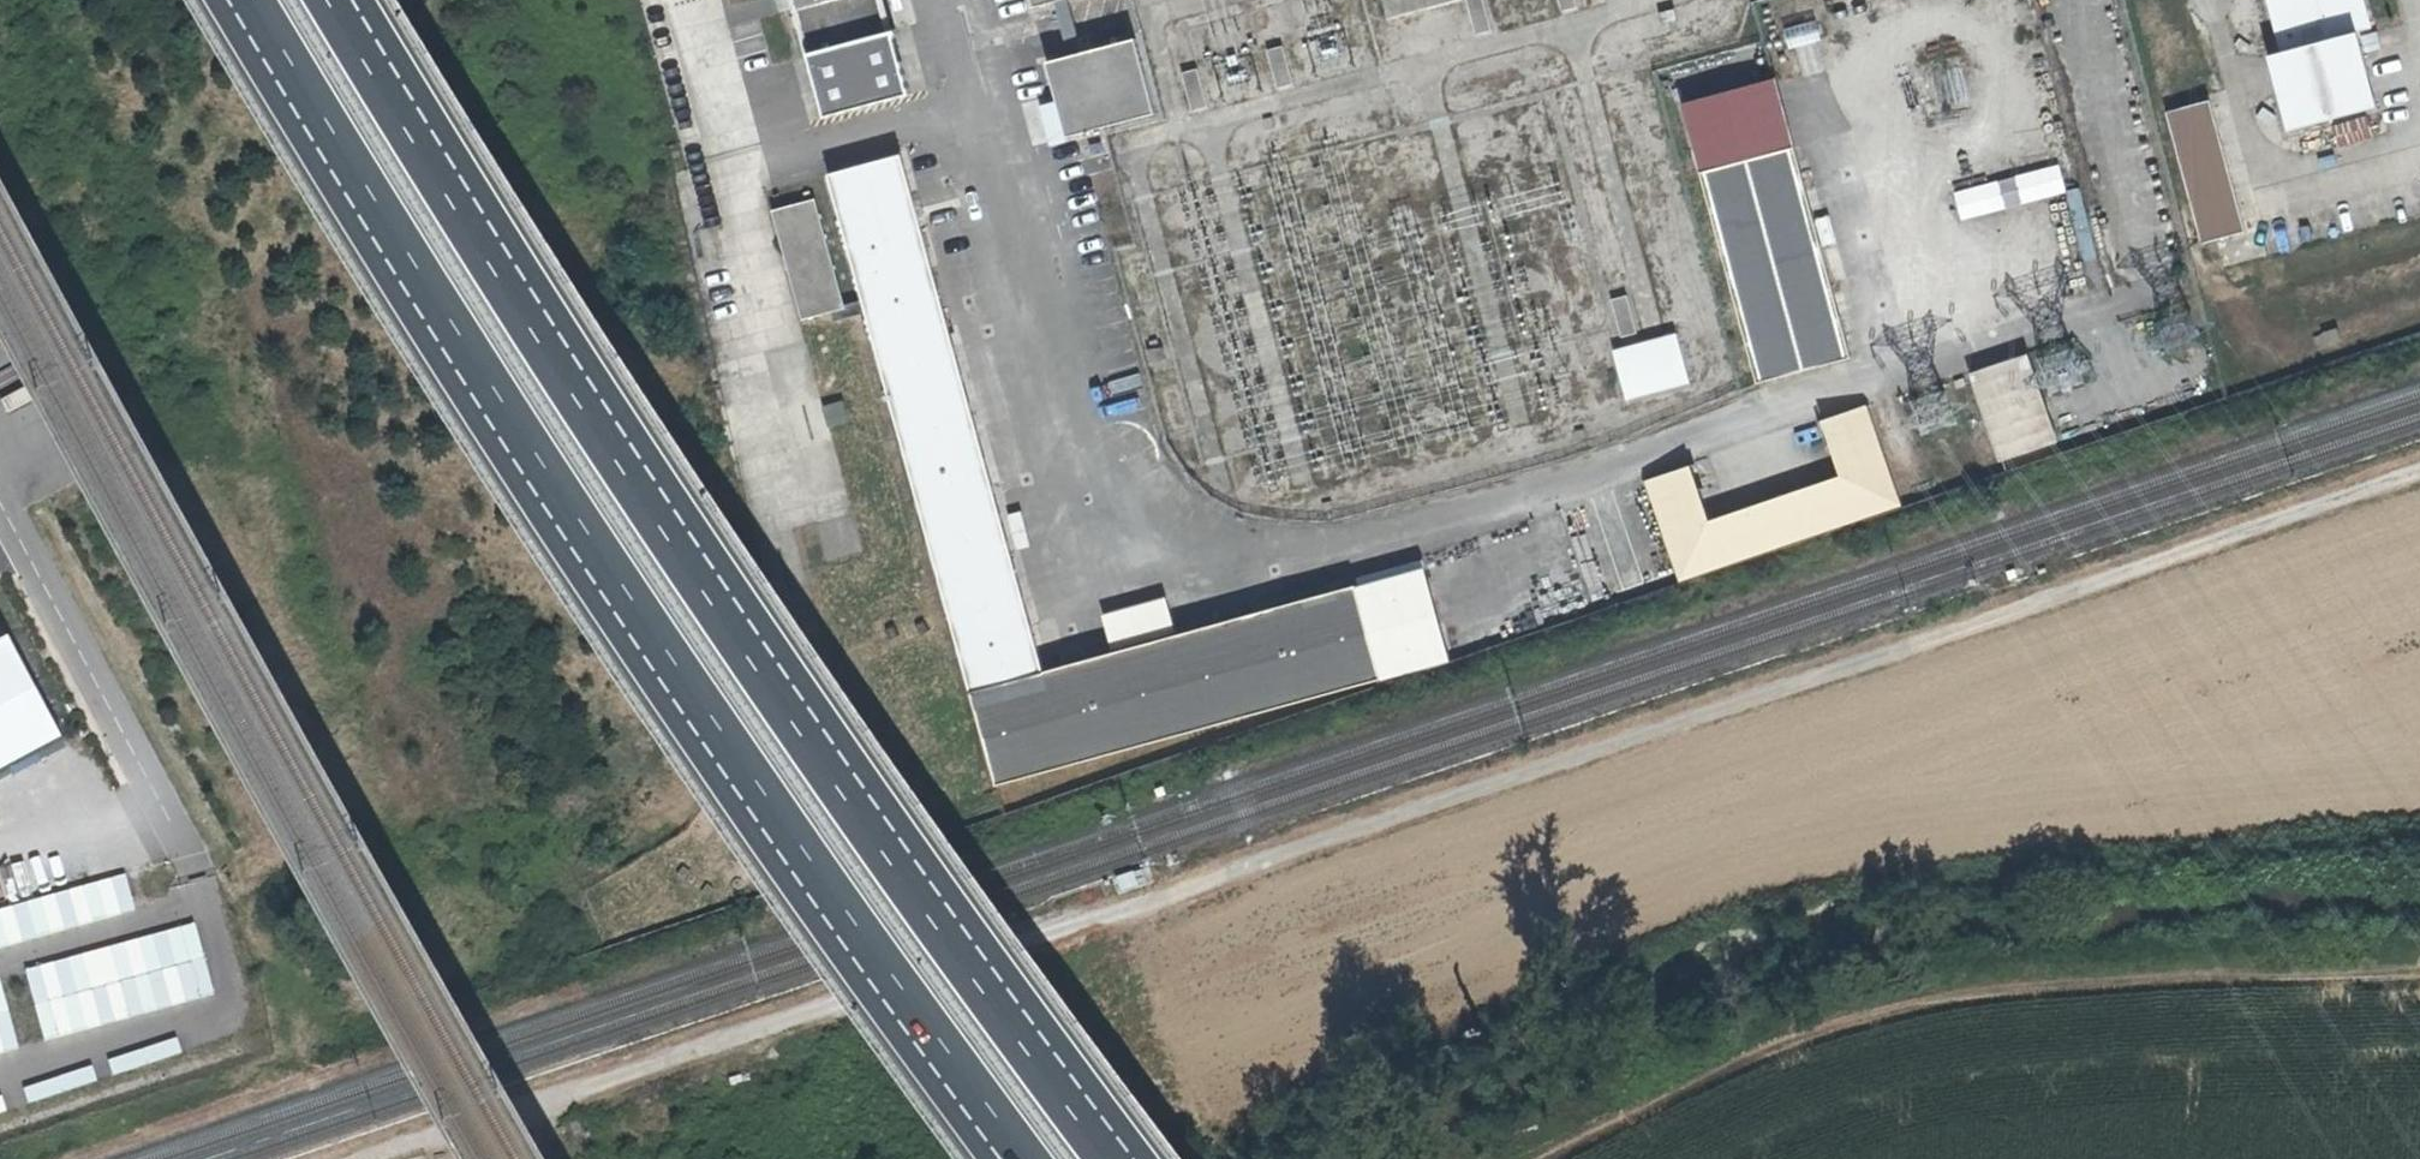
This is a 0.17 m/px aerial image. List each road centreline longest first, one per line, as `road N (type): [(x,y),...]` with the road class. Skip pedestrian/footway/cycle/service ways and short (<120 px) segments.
road 1 (track): [(369,1158),(2419,473)]
road 2 (motorway): [(1116,1158),(805,726),(524,299),(342,0)]
road 3 (motorway): [(244,0),(457,352),(729,763),(1011,1158)]
road 4 (track): [(2419,967),(2024,982),(1892,1000),(1649,1093),(1525,1158)]
road 5 (unclassified): [(0,502),(179,839)]

